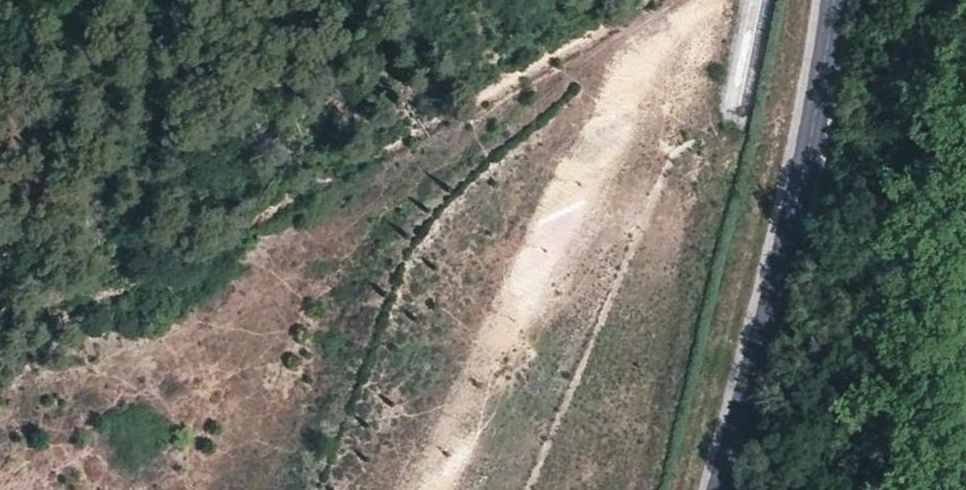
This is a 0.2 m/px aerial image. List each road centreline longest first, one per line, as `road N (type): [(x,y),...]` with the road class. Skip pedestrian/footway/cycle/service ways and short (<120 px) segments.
road 1 (tertiary): [(836,0),(781,286),(720,489)]

